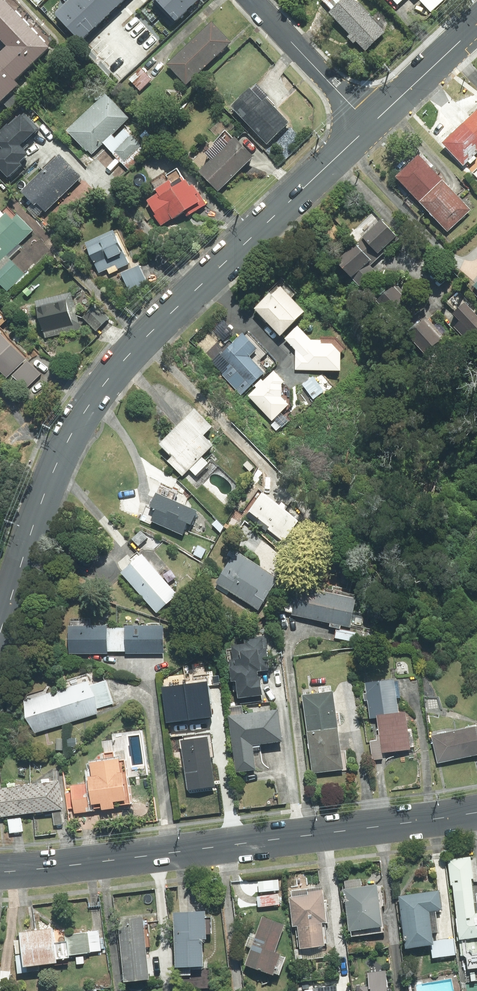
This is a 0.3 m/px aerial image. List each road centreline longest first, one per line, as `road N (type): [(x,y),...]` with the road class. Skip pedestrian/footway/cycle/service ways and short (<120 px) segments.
road 1 (secondary): [(0,632),(55,468),(106,382),(371,125)]
road 2 (tertiary): [(0,872),(476,812)]
road 3 (residential): [(253,0),(371,125)]
road 4 (secondary): [(371,125),(476,25)]

